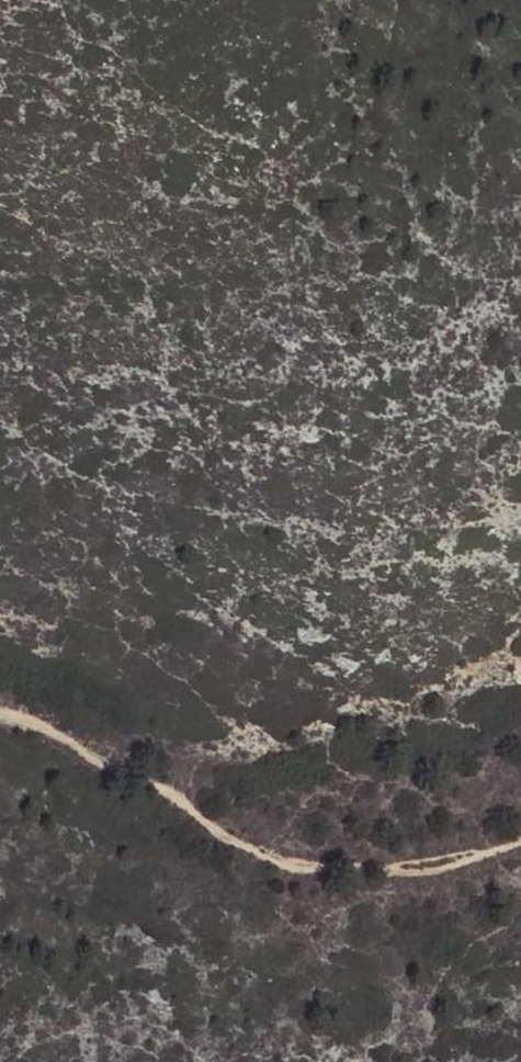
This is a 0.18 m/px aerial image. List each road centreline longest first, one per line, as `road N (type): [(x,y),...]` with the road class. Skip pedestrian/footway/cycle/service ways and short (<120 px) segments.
road 1 (track): [(520,834),(474,853),(288,860),(220,830),(169,784),(46,722),(0,712)]

